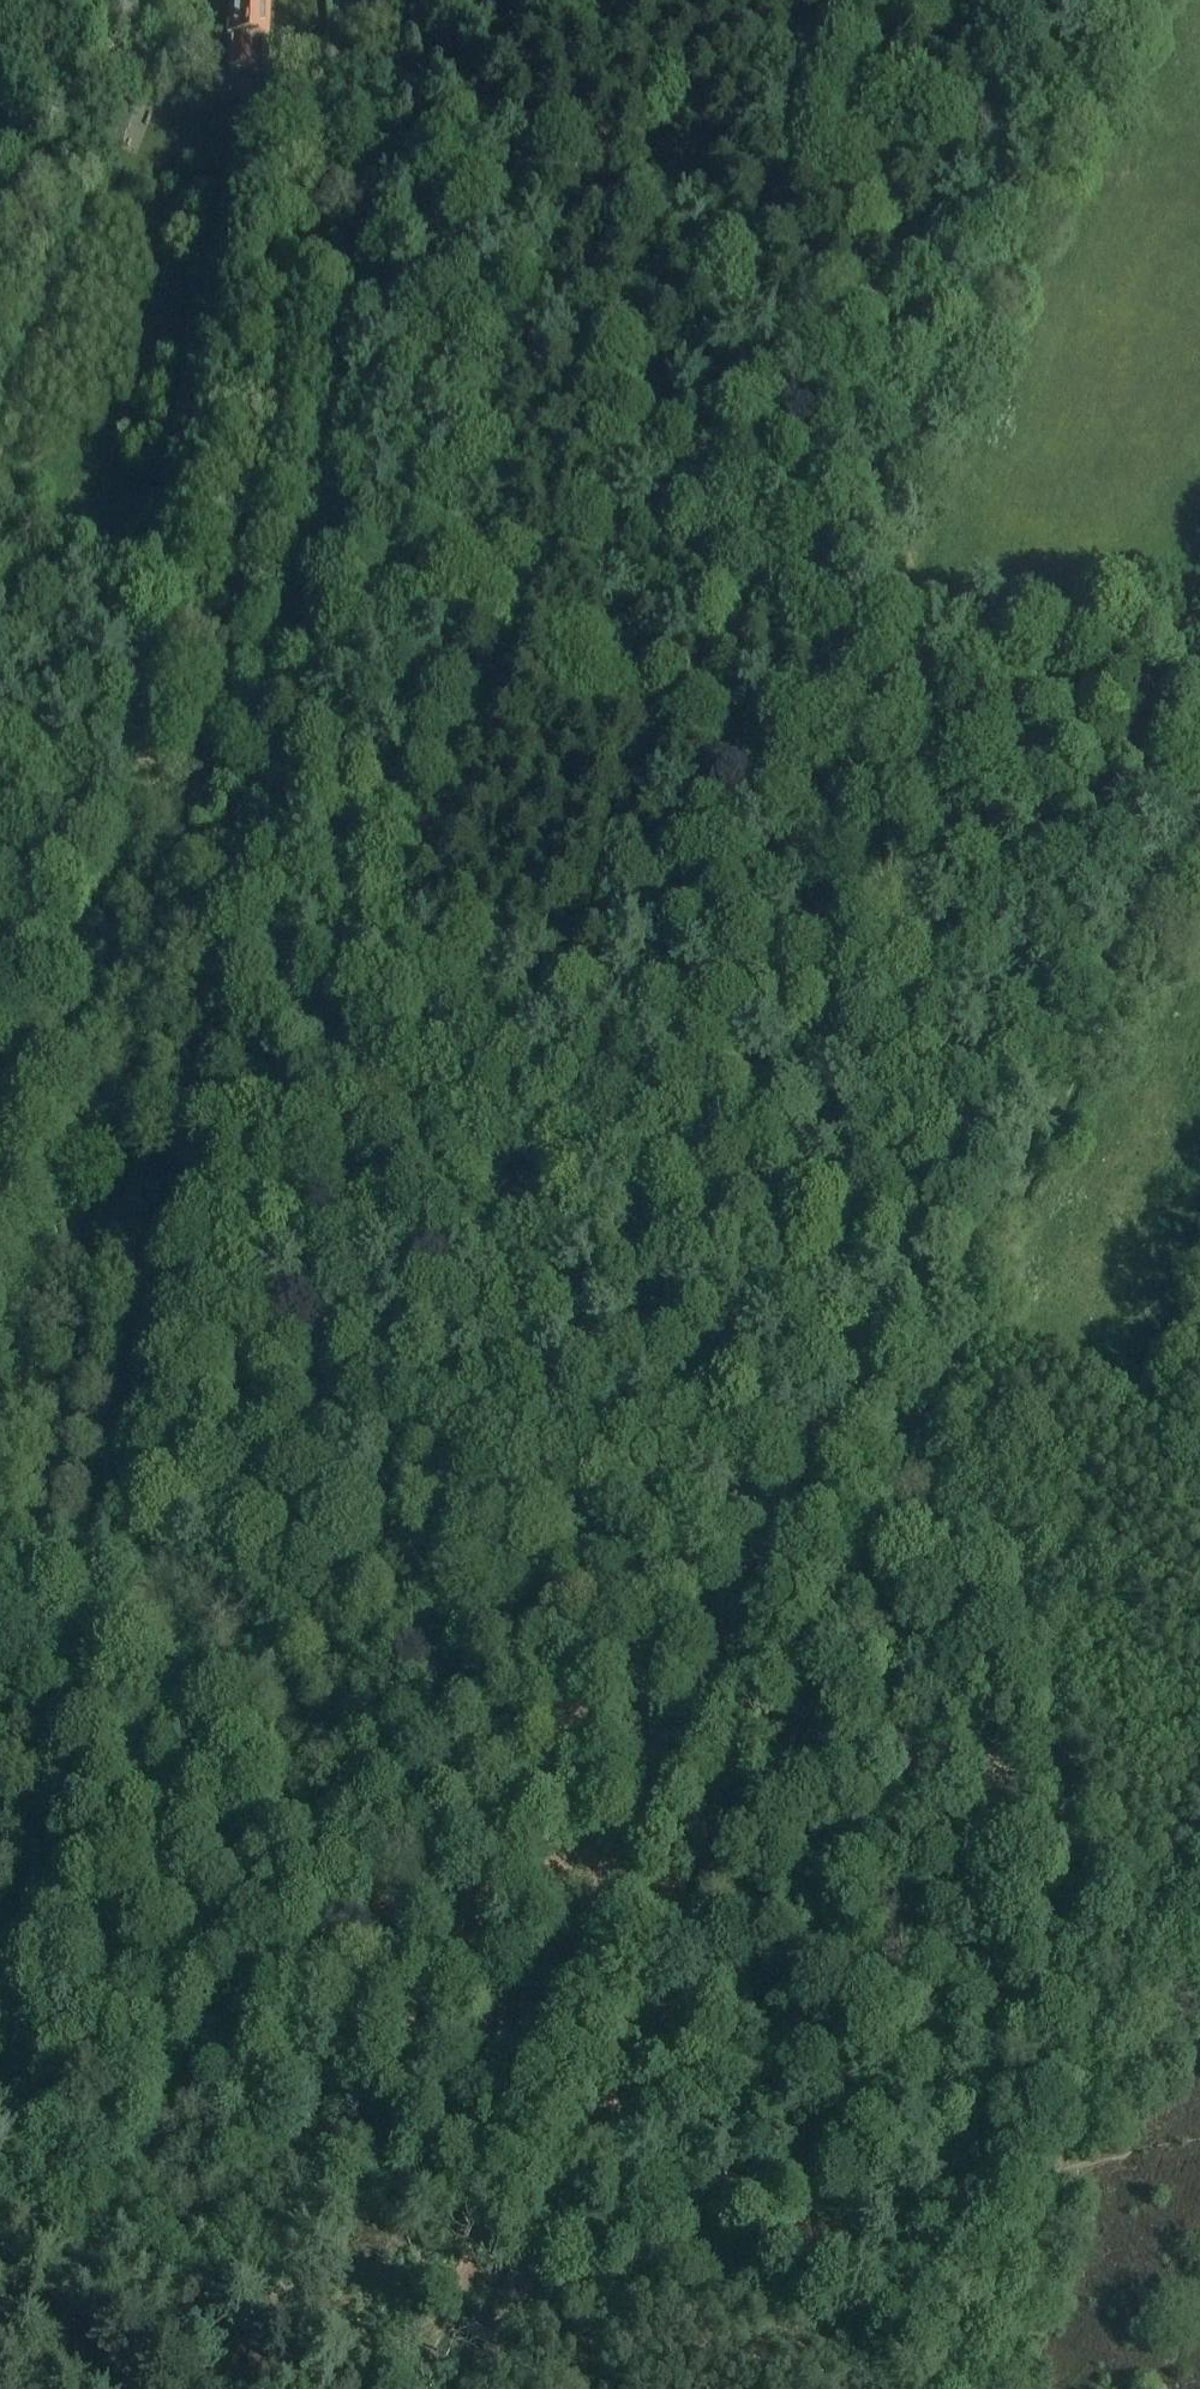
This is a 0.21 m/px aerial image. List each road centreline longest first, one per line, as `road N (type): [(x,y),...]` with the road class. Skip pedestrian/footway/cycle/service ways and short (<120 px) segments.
road 1 (unclassified): [(0,1727),(339,111),(345,0)]
road 2 (track): [(1199,1437),(1041,1351),(908,1308),(864,1277),(623,1161)]
road 3 (track): [(623,1161),(203,963),(50,877)]

